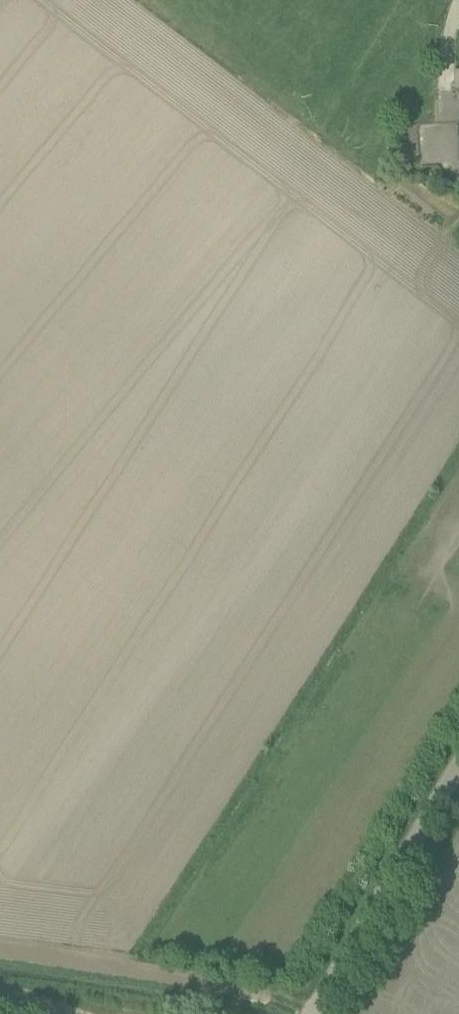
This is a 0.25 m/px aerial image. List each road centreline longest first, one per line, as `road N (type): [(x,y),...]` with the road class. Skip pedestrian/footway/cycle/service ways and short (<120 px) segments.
road 1 (unclassified): [(313,1013),(458,769)]

